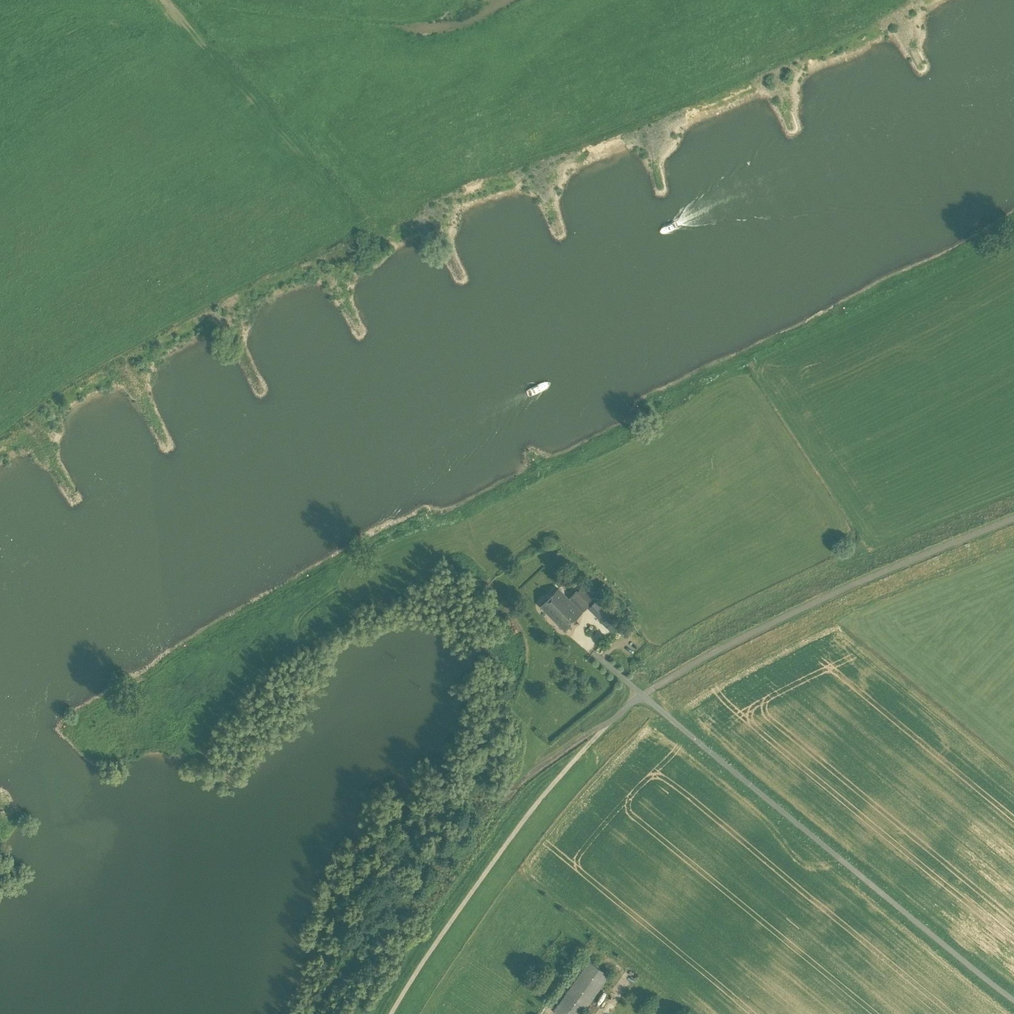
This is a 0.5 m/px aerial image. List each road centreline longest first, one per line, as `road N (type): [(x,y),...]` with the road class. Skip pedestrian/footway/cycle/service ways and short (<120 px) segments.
road 1 (track): [(500,798),(617,715)]

